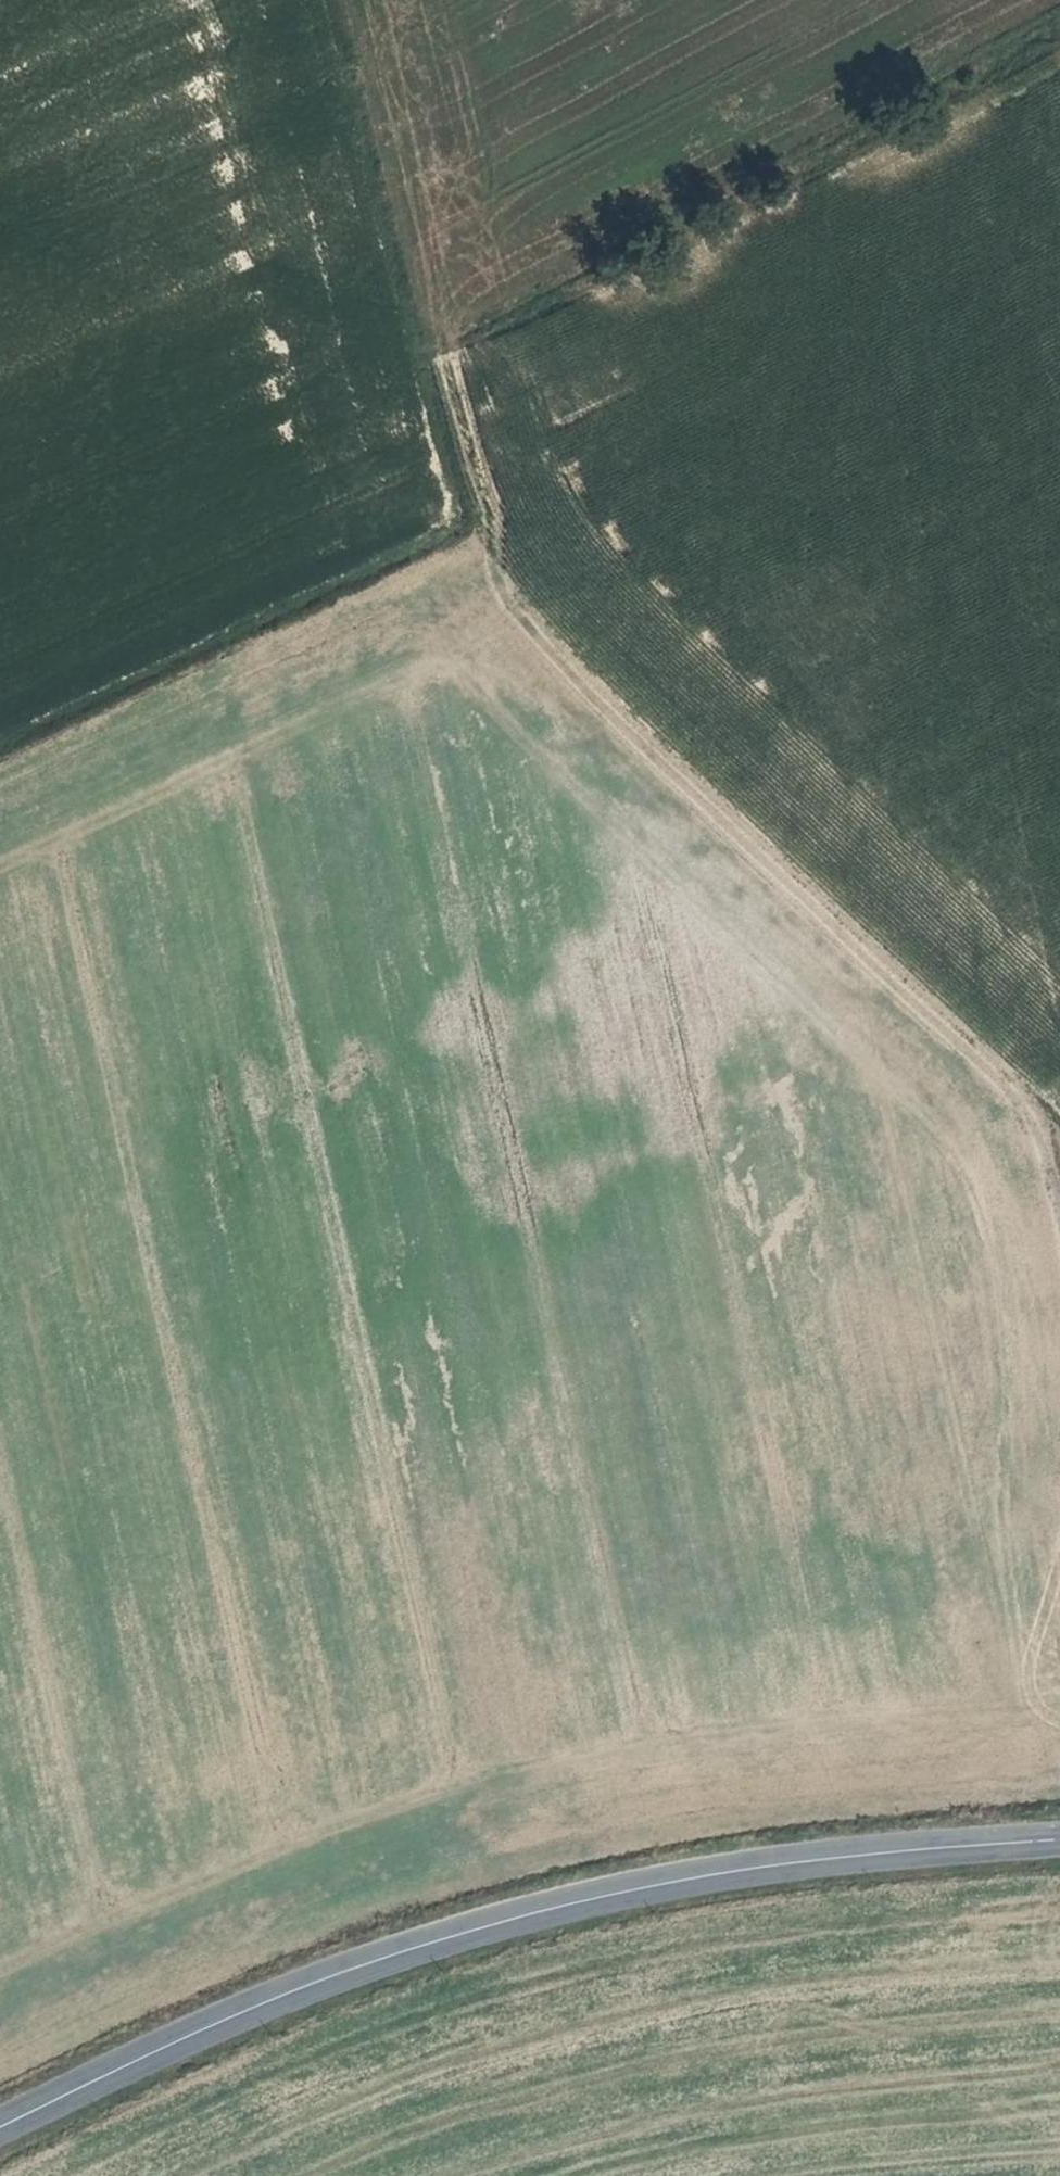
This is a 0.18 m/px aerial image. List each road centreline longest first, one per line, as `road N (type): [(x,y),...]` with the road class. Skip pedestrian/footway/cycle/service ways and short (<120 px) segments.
road 1 (secondary): [(0,2143),(388,1965),(621,1896),(884,1855),(1059,1843)]

